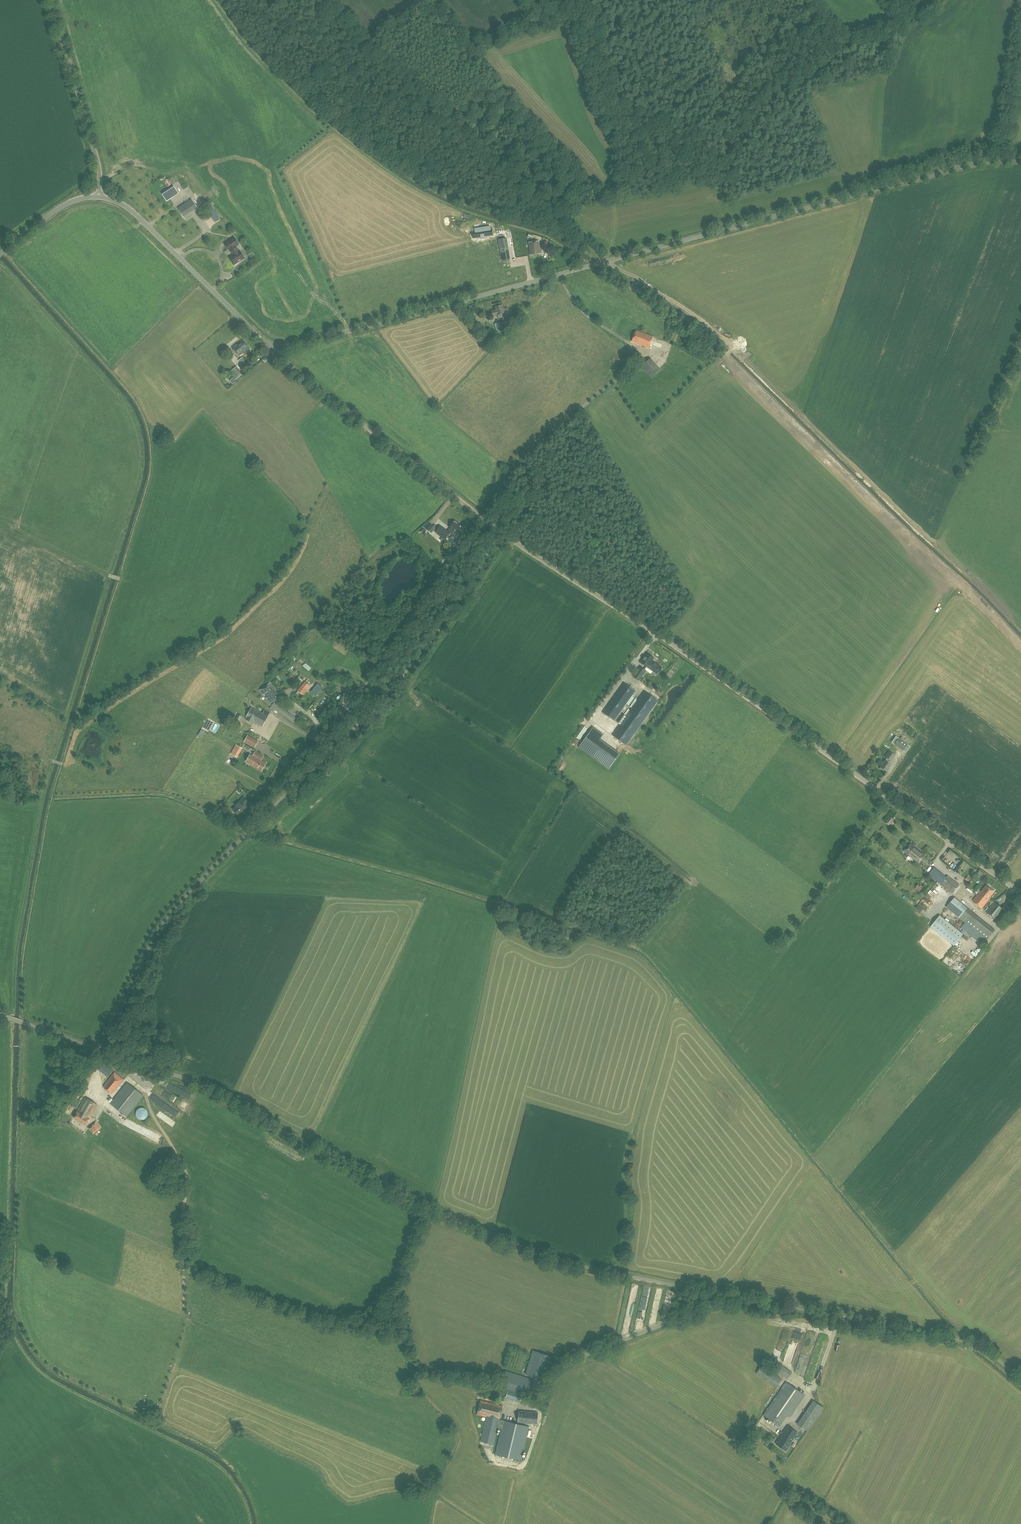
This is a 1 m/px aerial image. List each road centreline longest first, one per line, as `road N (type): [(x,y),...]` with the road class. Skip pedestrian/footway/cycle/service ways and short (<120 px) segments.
road 1 (unclassified): [(1020,1380),(967,1338),(571,1264),(428,1209),(199,1086),(101,1050)]
road 2 (tertiary): [(273,346),(947,171),(1020,160)]
road 3 (unclassified): [(498,531),(407,672),(163,922),(101,1050)]
road 4 (unclassified): [(1020,894),(498,531)]
road 5 (unclassified): [(498,531),(273,346)]
road 6 (tertiary): [(273,346),(137,216),(98,197)]
road 7 (unclassified): [(98,197),(98,166),(51,0)]

